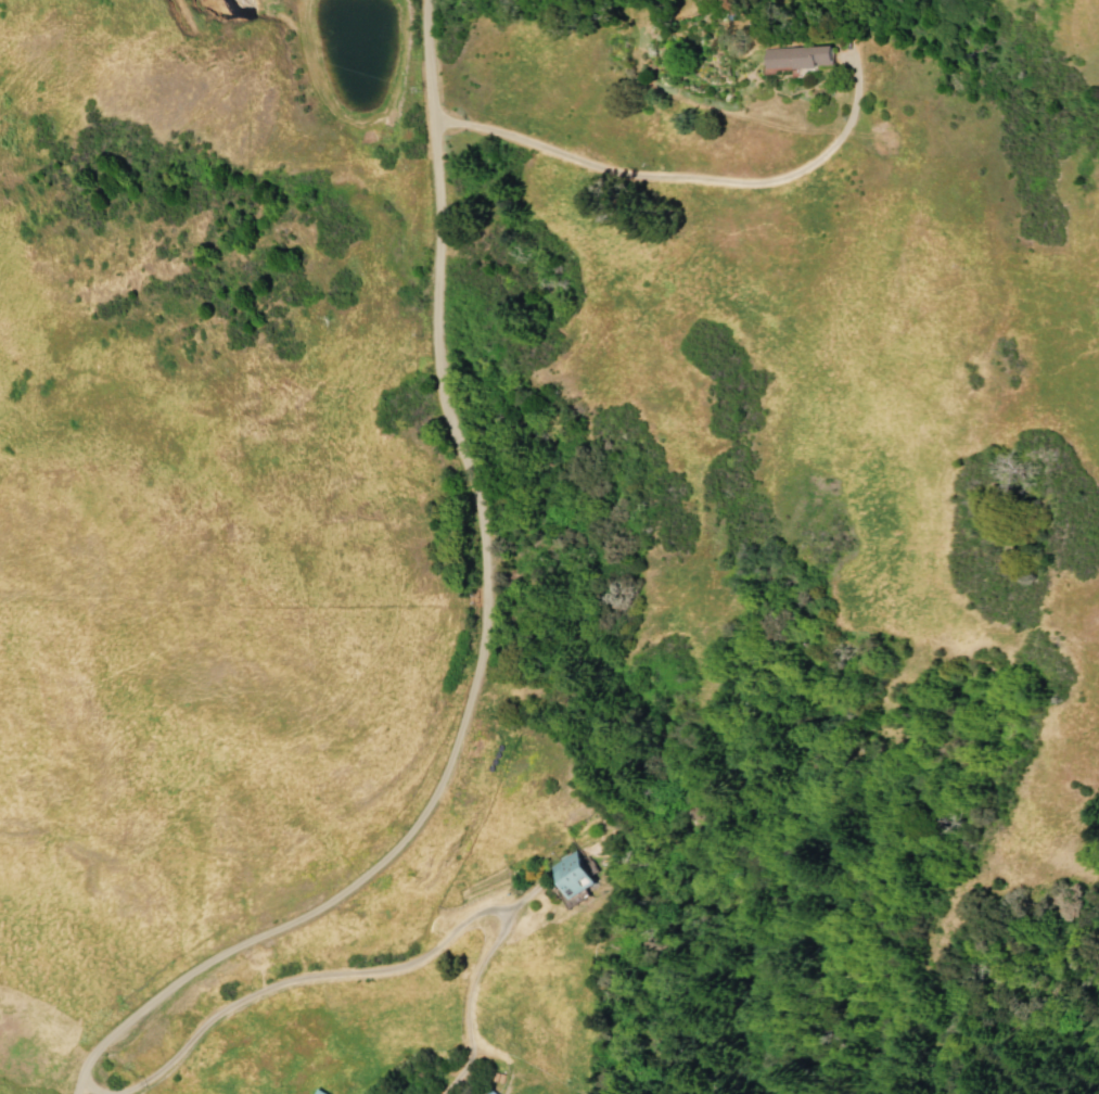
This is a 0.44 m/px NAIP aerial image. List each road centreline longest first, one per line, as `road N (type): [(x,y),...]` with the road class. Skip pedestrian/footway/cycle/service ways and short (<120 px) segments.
road 1 (residential): [(422,0),(444,195),(435,304),(439,381),(474,487),(487,562),(460,734),(440,786),(397,850),(346,895),(171,984),(103,1038),(75,1093)]

